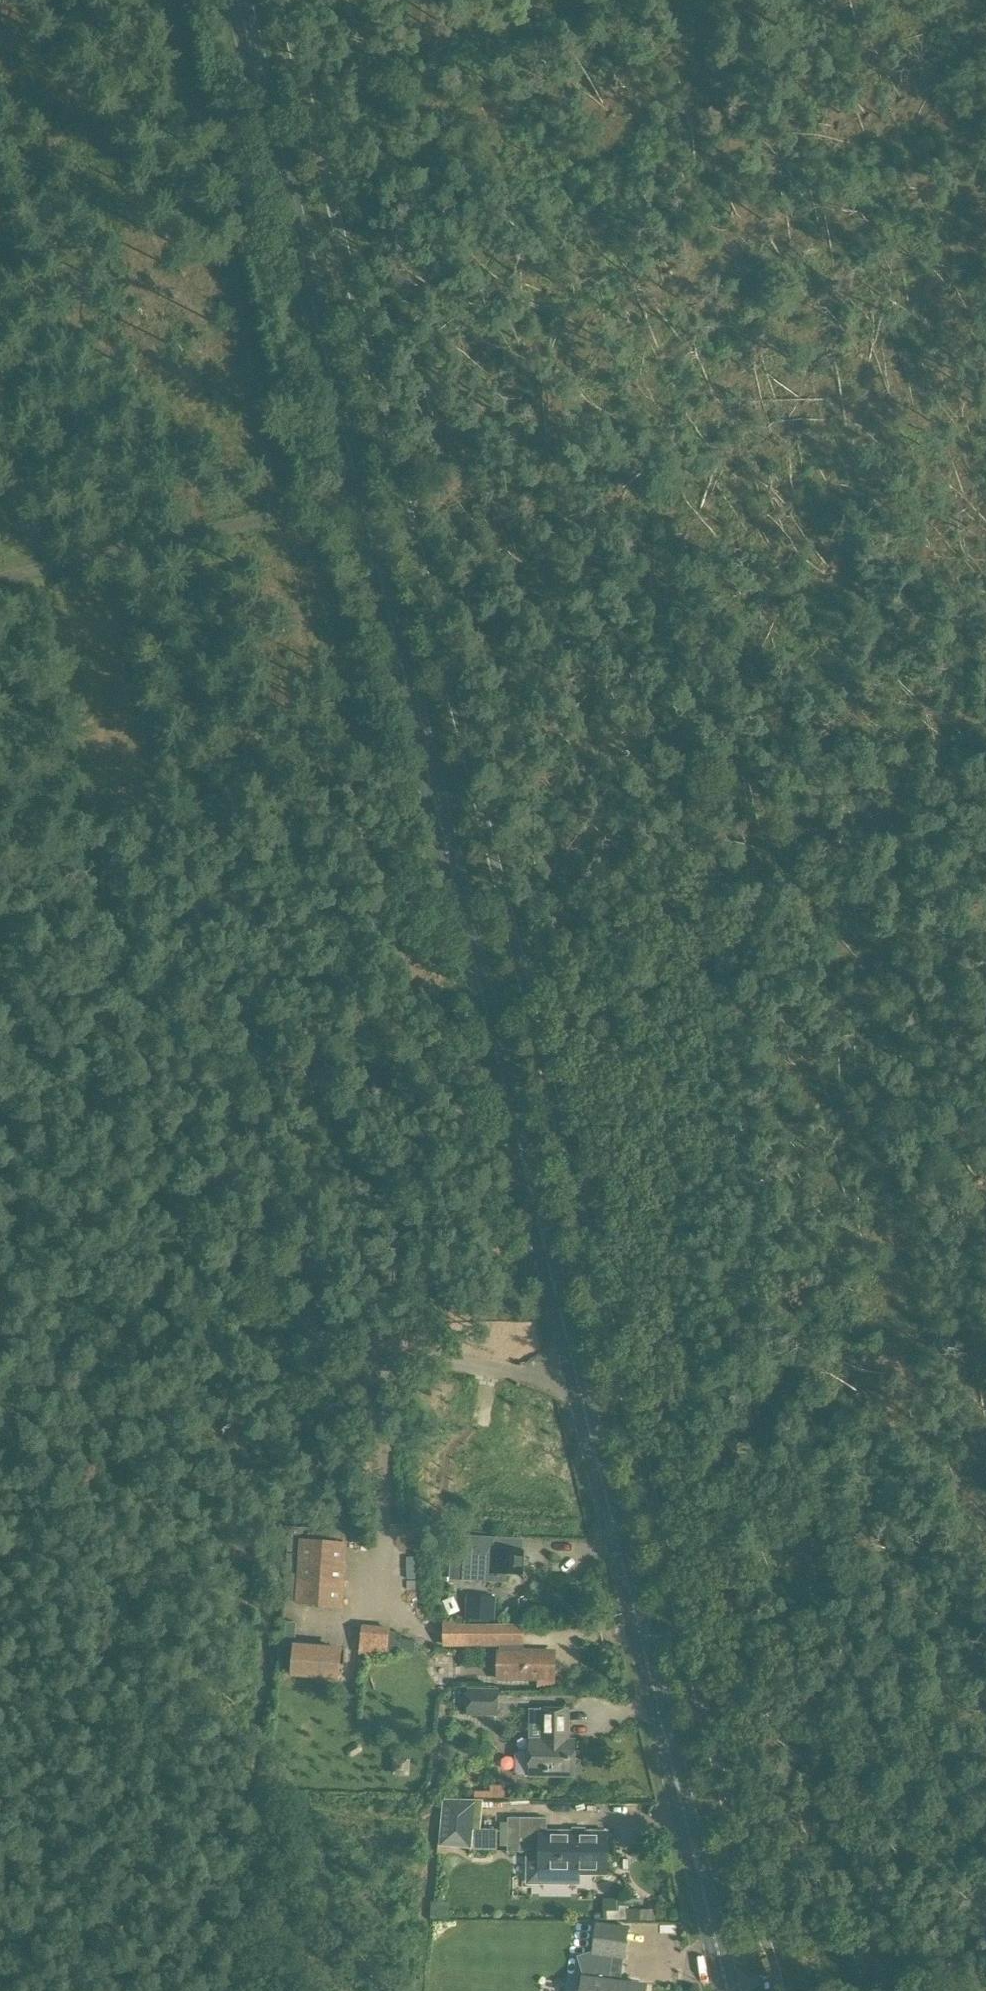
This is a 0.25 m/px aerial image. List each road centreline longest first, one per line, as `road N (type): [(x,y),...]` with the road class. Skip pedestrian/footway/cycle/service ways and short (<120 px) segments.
road 1 (primary): [(728,1990),(235,0)]
road 2 (track): [(0,1553),(268,1604),(230,1990)]
road 3 (track): [(0,917),(94,896),(204,1322)]
road 4 (track): [(0,1435),(187,1319)]

